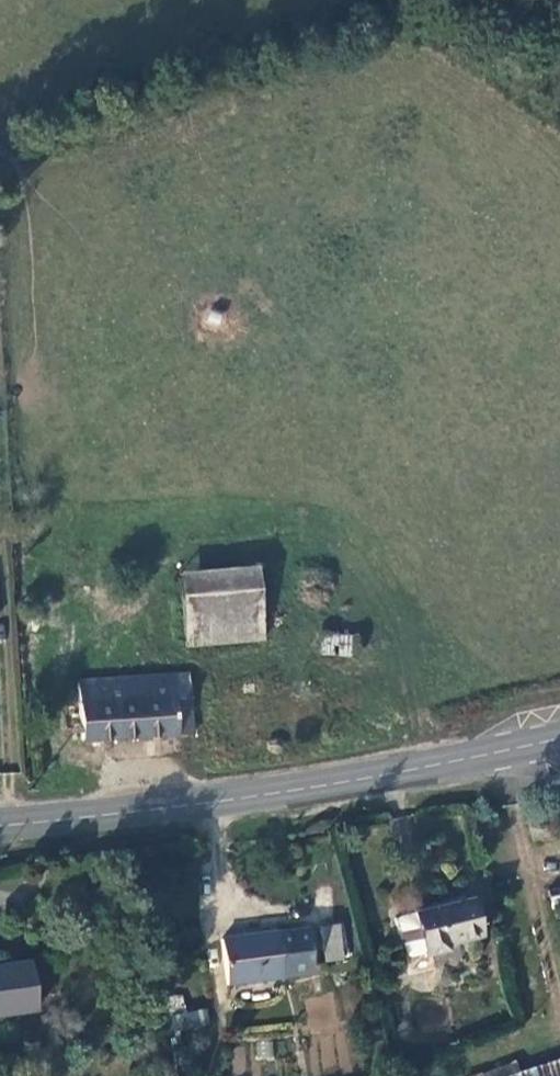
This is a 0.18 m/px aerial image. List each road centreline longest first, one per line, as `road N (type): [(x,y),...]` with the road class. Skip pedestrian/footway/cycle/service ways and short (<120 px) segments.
road 1 (secondary): [(0,826),(353,780),(559,736)]

